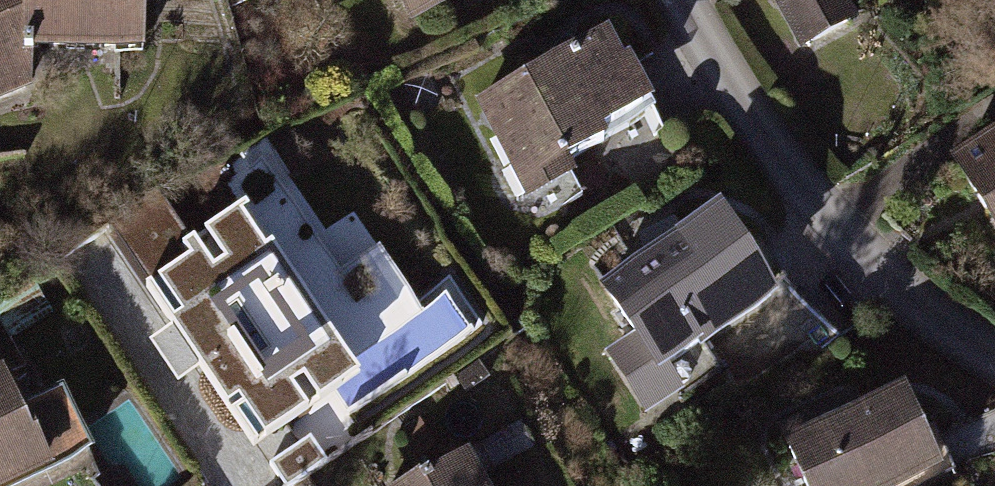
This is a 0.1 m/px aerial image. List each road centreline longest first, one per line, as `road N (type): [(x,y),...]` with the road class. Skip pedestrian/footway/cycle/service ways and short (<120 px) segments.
road 1 (residential): [(994,354),(917,308),(842,233),(757,123),(680,0)]

